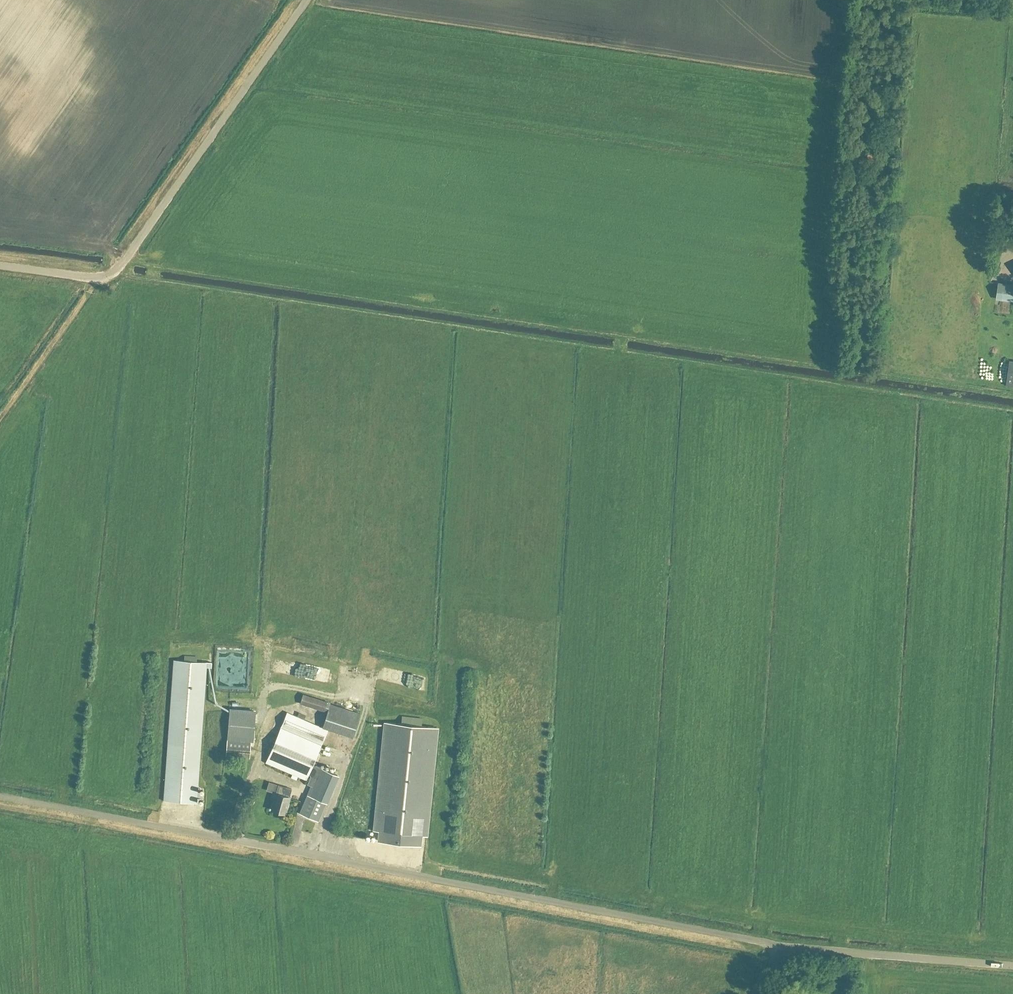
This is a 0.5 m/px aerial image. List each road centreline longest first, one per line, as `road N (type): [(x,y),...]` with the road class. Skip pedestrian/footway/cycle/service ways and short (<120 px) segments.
road 1 (unclassified): [(781,946),(0,796)]
road 2 (unclassified): [(0,265),(100,279),(116,271),(307,0)]
road 3 (unclassified): [(1012,965),(781,946)]

